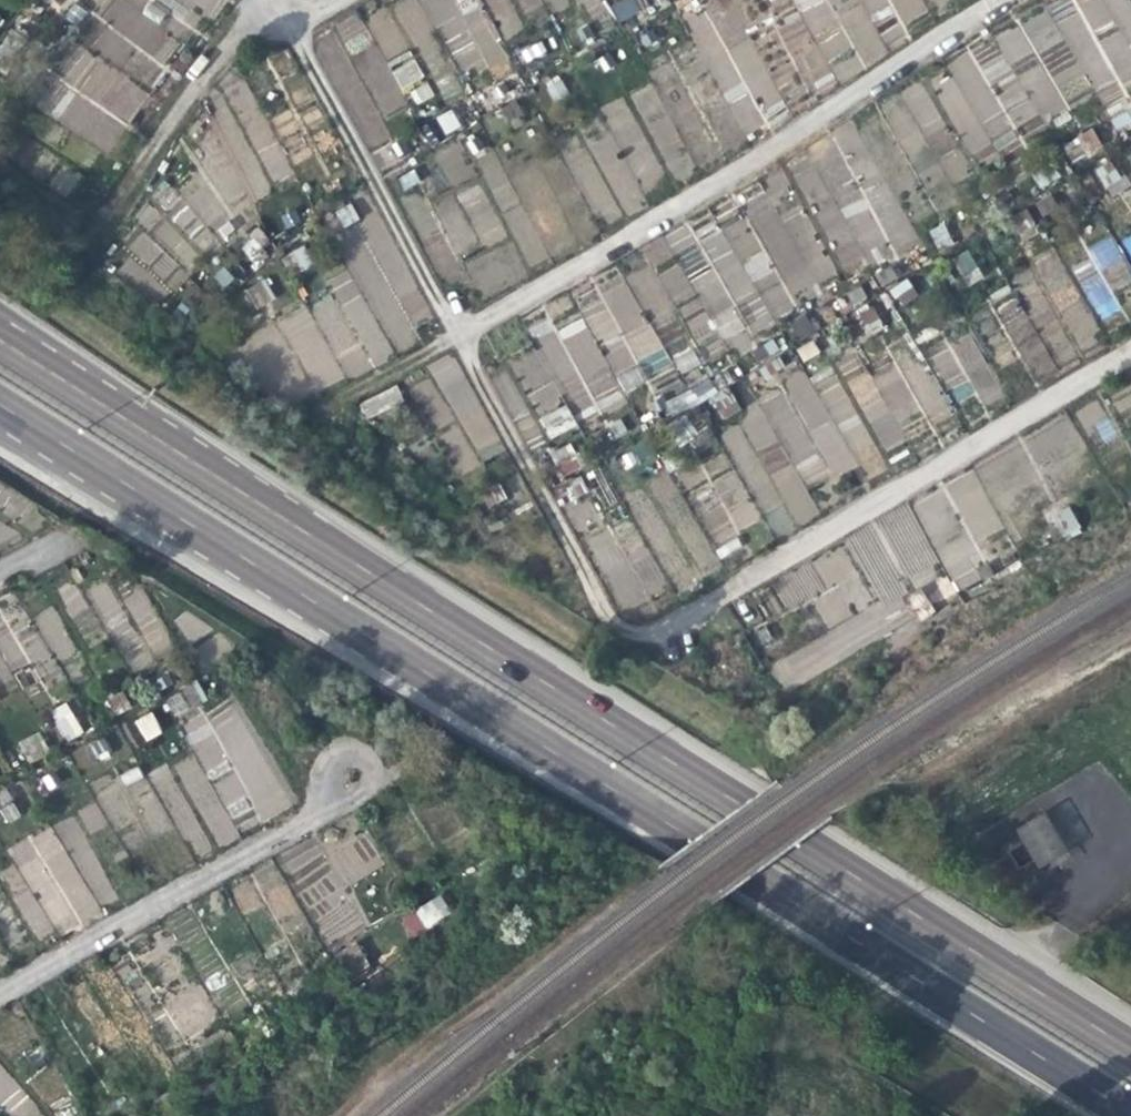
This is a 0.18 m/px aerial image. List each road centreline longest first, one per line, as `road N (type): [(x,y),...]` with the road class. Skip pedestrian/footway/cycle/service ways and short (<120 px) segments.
road 1 (trunk): [(0,406),(1130,1113)]
road 2 (trunk): [(1130,1049),(271,513)]
road 3 (trunk): [(271,513),(0,323)]
road 4 (trunk): [(271,513),(0,344)]

